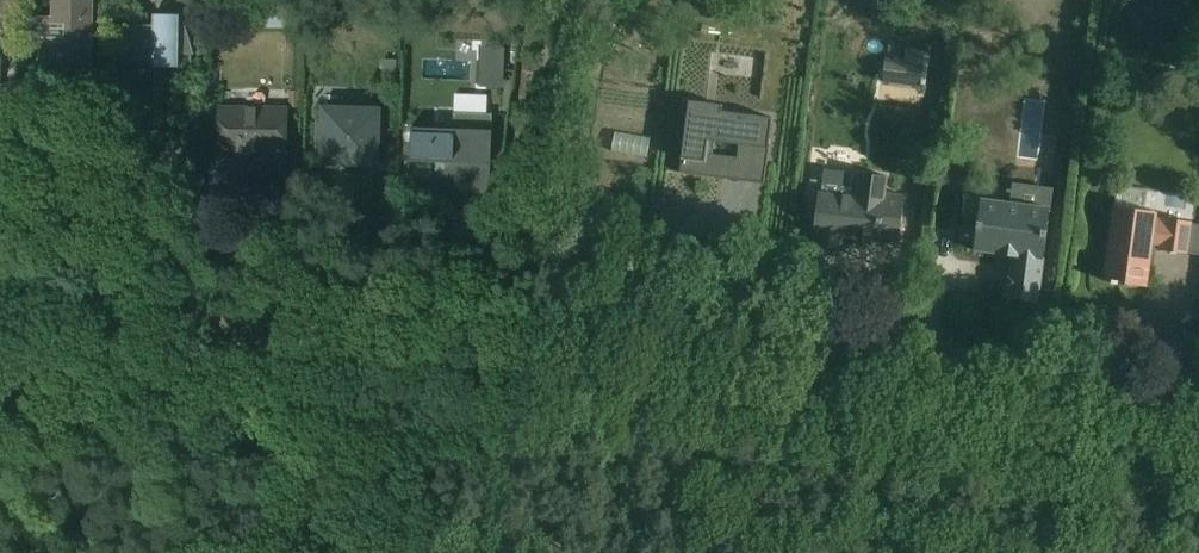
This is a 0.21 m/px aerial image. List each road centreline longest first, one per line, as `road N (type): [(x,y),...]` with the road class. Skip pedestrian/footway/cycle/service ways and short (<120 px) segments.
road 1 (residential): [(1198,477),(546,389),(338,369),(0,364)]

